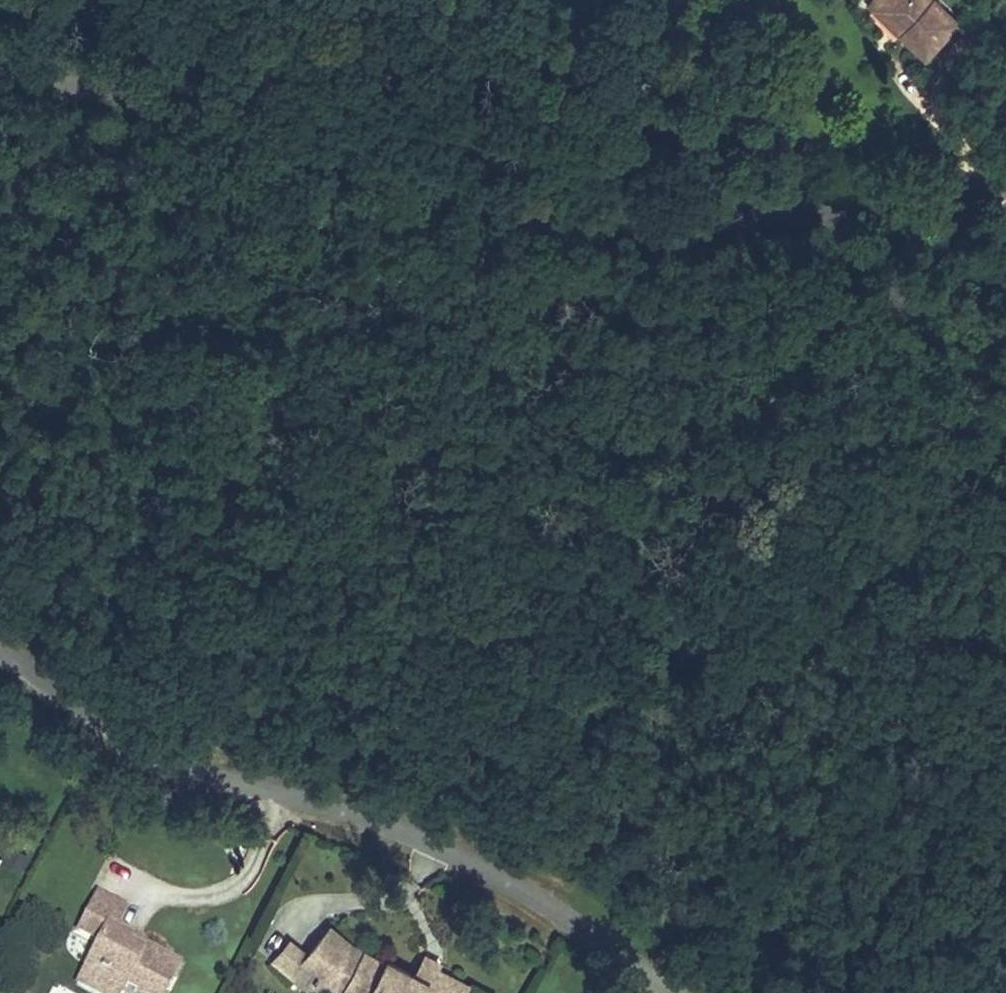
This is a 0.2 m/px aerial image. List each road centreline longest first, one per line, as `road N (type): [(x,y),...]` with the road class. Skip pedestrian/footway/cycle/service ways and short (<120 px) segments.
road 1 (residential): [(1005,179),(840,204),(650,206),(520,192),(344,156),(0,59)]
road 2 (residential): [(673,992),(488,867),(378,815),(214,771),(145,743),(0,650)]

